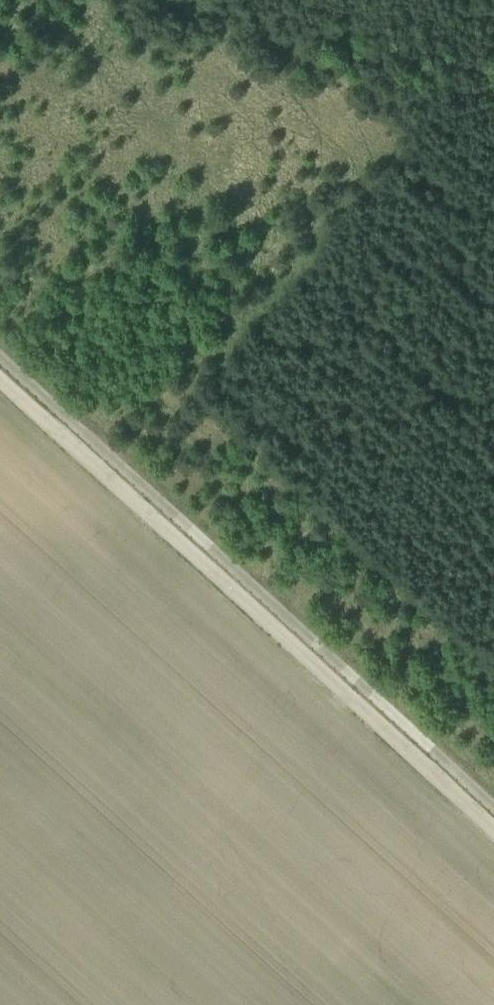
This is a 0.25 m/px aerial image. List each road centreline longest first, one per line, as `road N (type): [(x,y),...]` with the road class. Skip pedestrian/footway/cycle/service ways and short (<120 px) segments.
road 1 (track): [(0,380),(493,827)]

